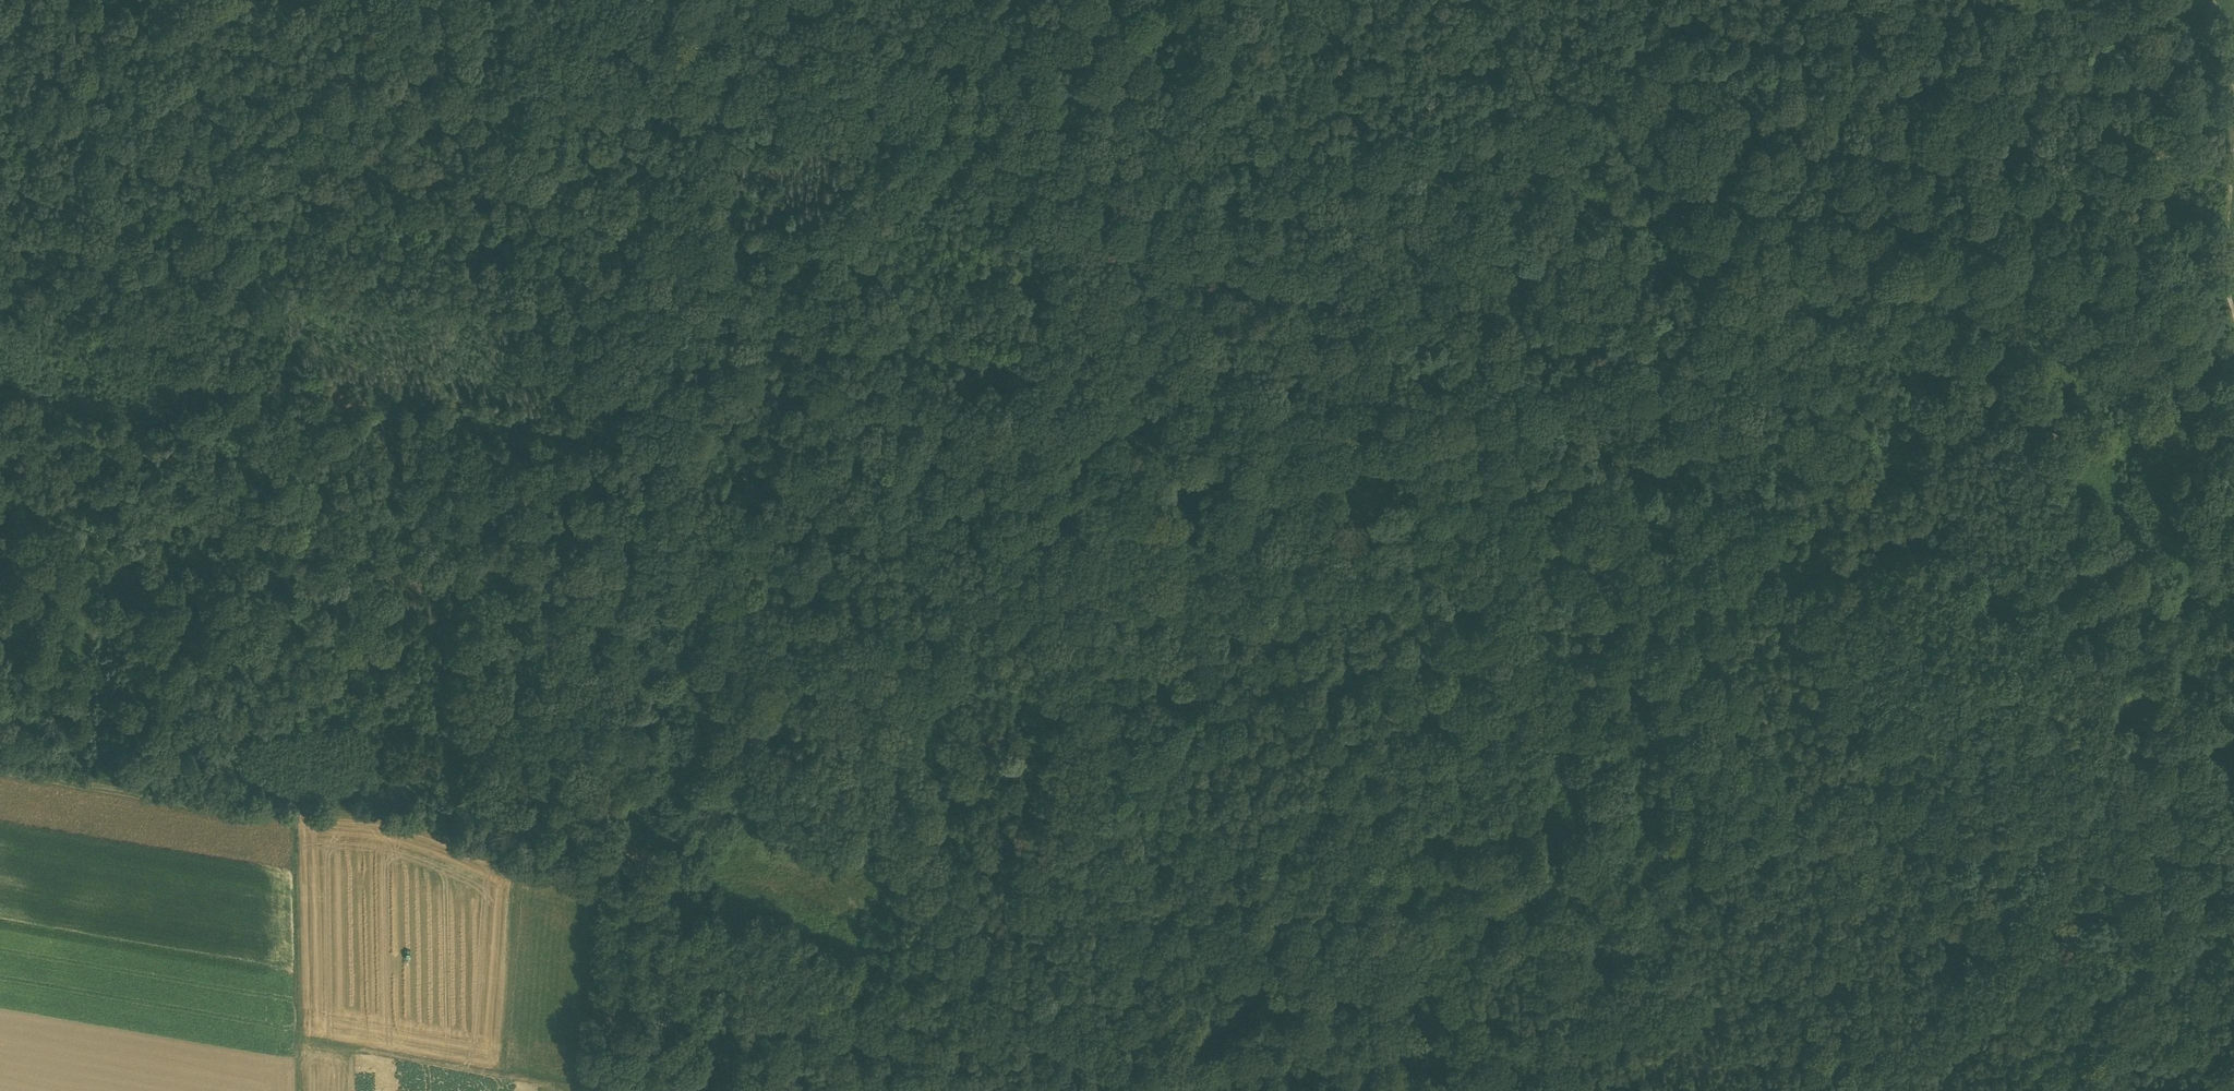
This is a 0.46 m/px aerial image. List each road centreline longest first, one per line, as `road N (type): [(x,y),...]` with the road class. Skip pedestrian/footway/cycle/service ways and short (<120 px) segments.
road 1 (track): [(1127,1028),(1035,972),(905,873),(831,839),(656,726),(540,602),(412,541),(0,250)]
road 2 (track): [(1127,1028),(1218,995),(1323,1001),(1453,922),(1598,813),(1691,808),(1825,816),(1834,790),(1933,690),(1967,669),(2233,580)]
road 3 (track): [(723,772),(713,752),(695,616),(728,419),(837,259),(911,184),(948,119)]
road 4 (track): [(683,870),(656,883),(593,887),(406,821),(236,809),(0,770)]
road 5 (track): [(1878,1090),(1893,1089),(1939,1037),(2006,998),(2052,945),(2206,830),(2233,820)]
road 6 (track): [(0,685),(67,614),(217,401)]
road 7 (track): [(1825,816),(1834,927),(1858,1000),(1860,1090)]
road 8 (track): [(2229,269),(2233,66),(2210,0)]

